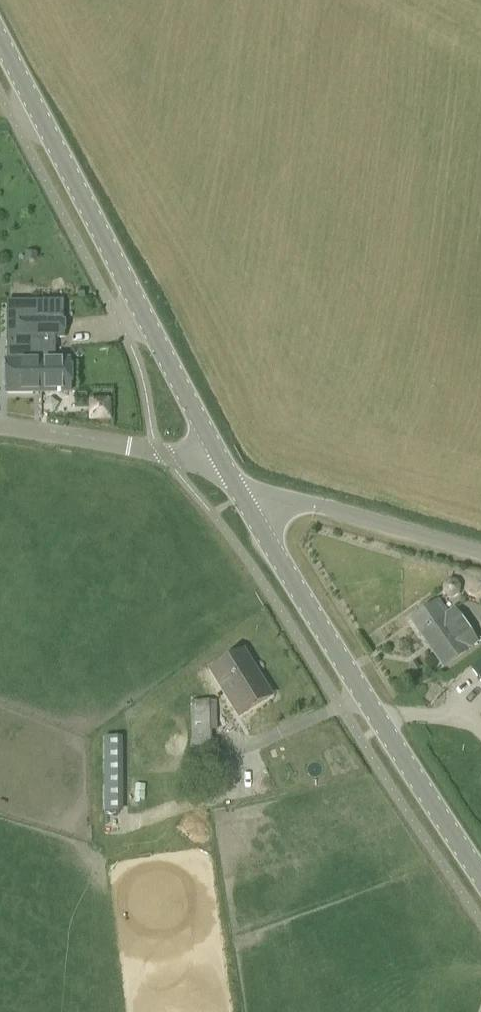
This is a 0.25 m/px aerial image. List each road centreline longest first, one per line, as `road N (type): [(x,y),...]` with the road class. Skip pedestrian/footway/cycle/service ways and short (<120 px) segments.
road 1 (tertiary): [(243,493),(0,44)]
road 2 (tertiary): [(480,877),(347,675),(243,493)]
road 3 (unclassified): [(243,493),(162,455),(0,425)]
road 4 (unclassified): [(243,493),(324,503),(480,550)]

